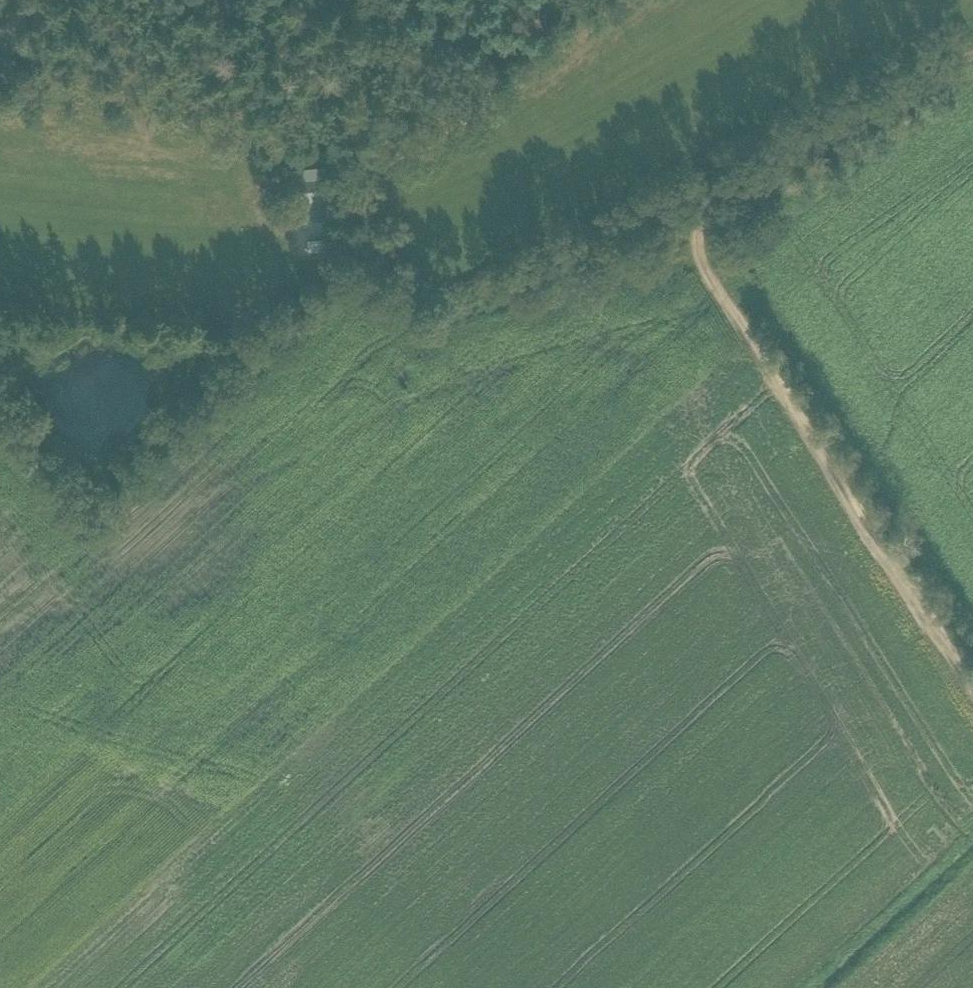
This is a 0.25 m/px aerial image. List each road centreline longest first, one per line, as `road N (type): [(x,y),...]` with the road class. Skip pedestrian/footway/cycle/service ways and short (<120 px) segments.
road 1 (track): [(972,58),(726,190),(701,211),(698,225),(707,271),(972,684)]

